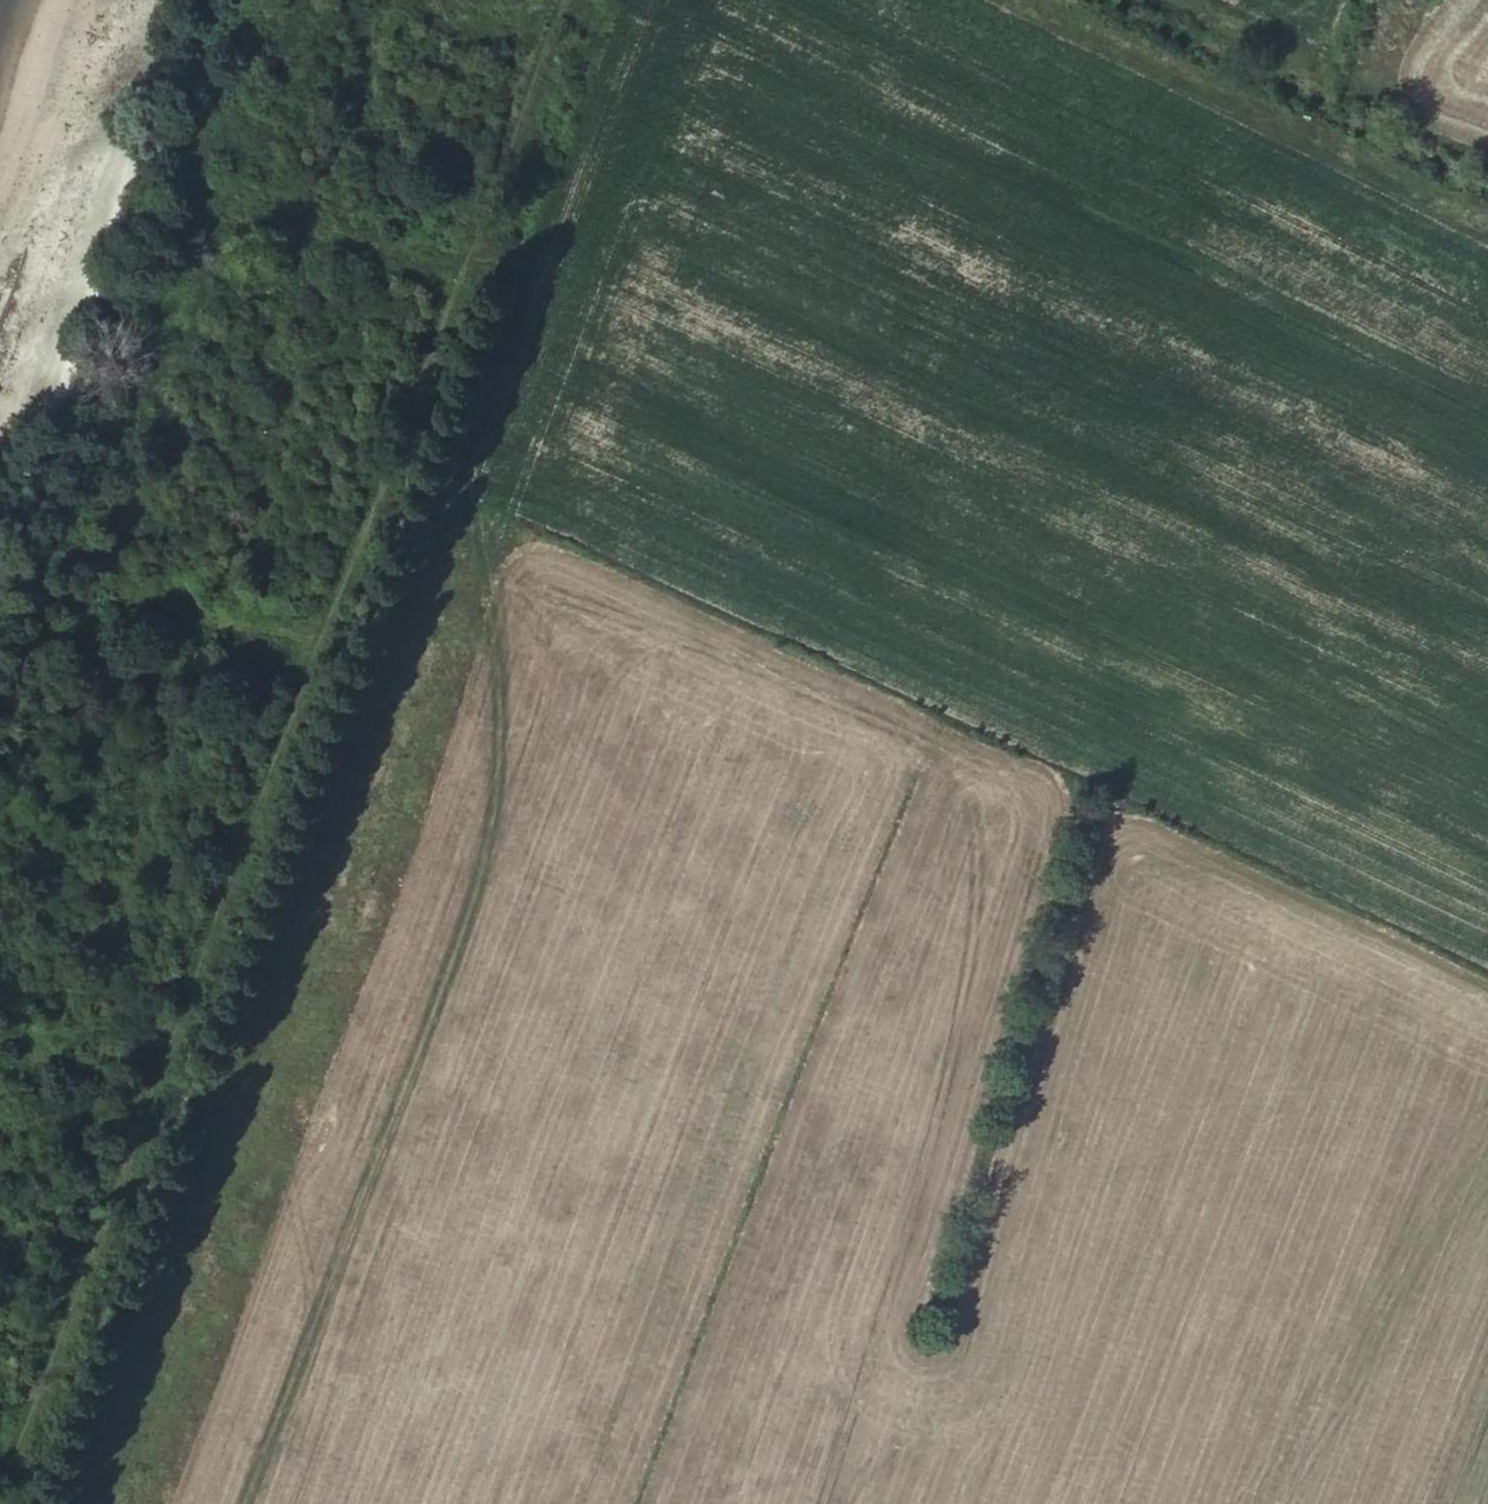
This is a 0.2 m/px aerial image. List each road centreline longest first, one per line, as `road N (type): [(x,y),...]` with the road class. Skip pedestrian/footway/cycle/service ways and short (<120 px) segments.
road 1 (track): [(1,1503),(330,613),(510,166),(568,0)]

